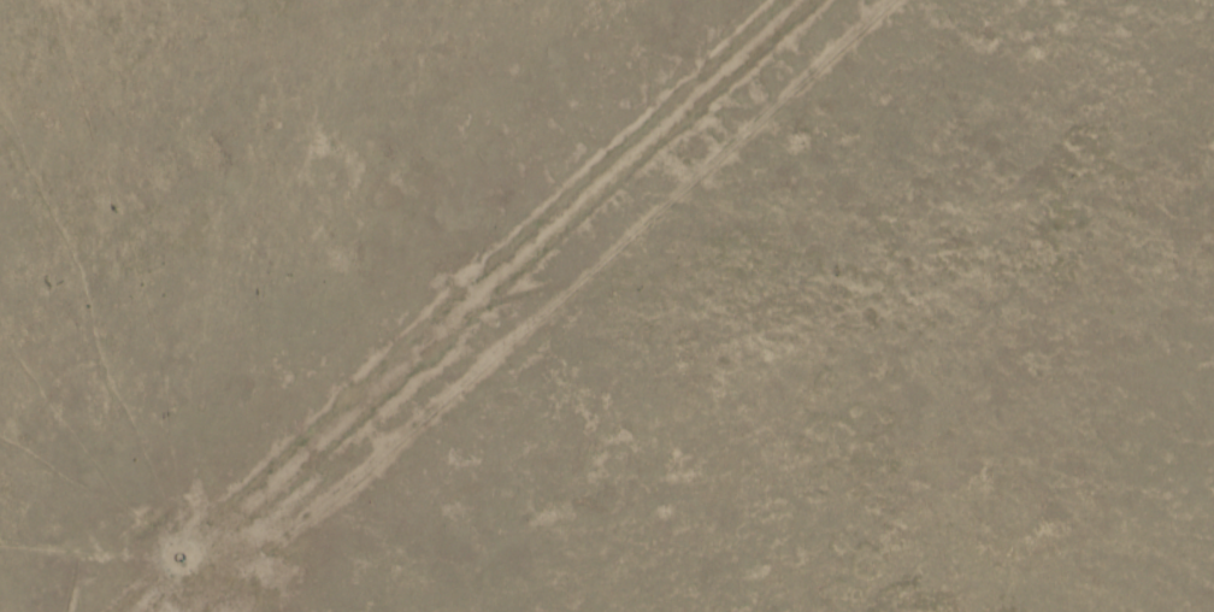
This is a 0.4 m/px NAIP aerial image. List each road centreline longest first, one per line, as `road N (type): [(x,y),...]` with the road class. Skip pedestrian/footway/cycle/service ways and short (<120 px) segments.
road 1 (track): [(86,611),(763,0)]

